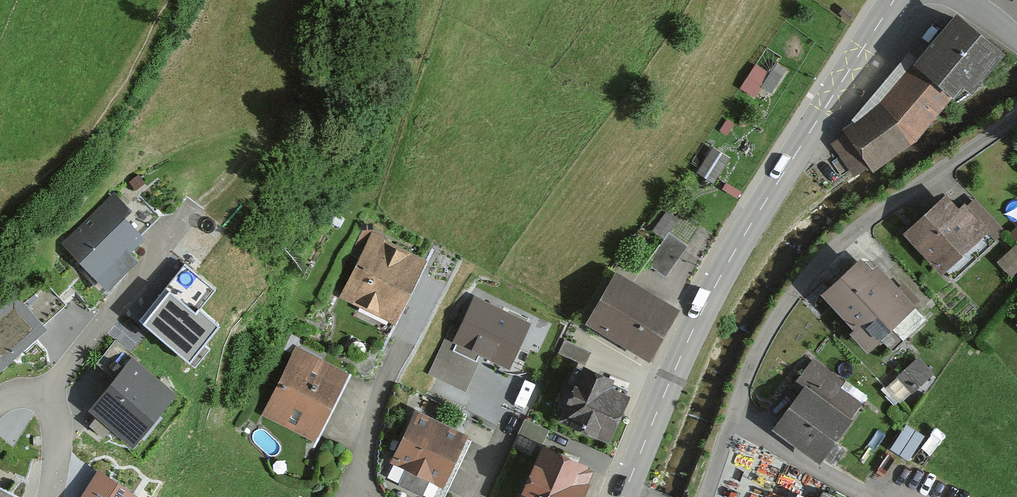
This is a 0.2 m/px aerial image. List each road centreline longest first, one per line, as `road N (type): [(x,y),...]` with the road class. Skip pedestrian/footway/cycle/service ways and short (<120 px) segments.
road 1 (tertiary): [(623,496),(719,279),(894,0)]
road 2 (residential): [(1016,118),(850,235),(801,286),(767,335),(703,496)]
road 3 (residential): [(192,206),(41,395)]
road 4 (residential): [(432,286),(387,377),(359,496)]

